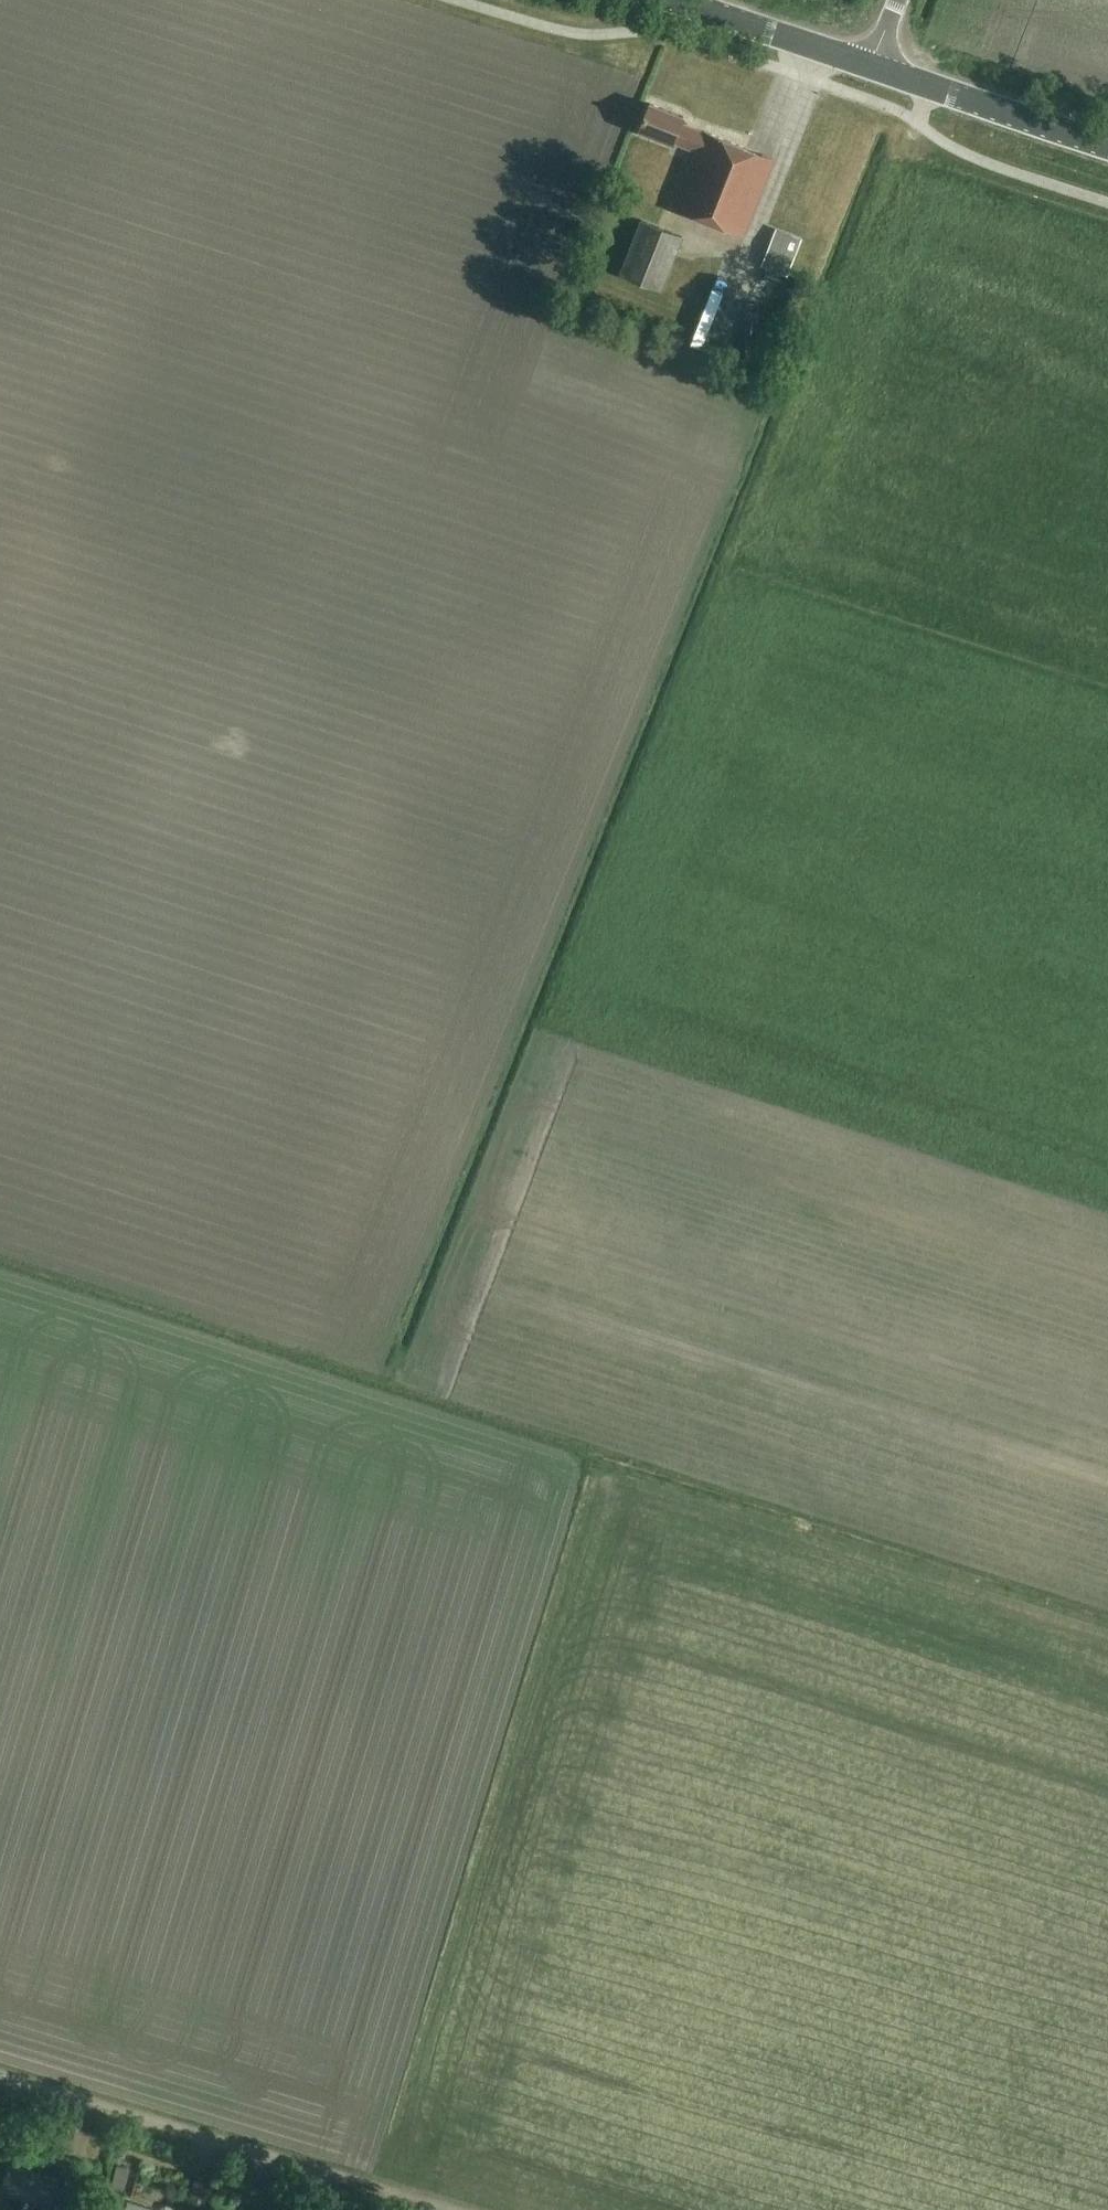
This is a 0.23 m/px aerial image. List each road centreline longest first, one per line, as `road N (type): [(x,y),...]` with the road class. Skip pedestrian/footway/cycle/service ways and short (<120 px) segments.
road 1 (residential): [(0,2076),(446,2209)]
road 2 (tertiary): [(1107,144),(870,67)]
road 3 (tertiary): [(870,67),(652,0)]

